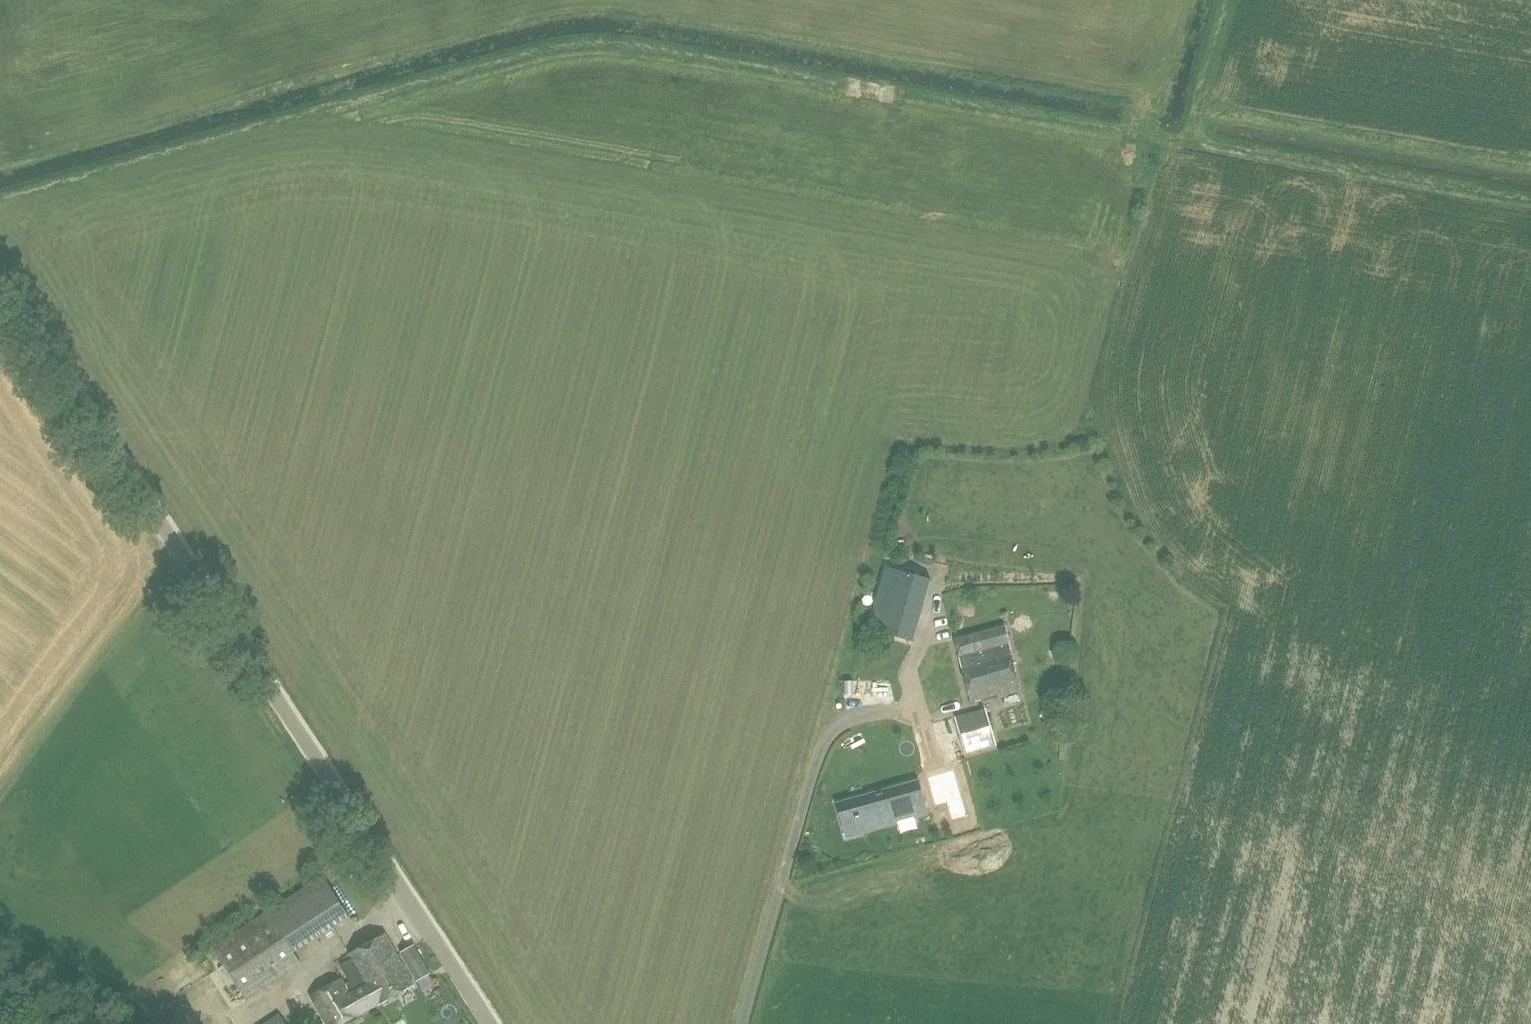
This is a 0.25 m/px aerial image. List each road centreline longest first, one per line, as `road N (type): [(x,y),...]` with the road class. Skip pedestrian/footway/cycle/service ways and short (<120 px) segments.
road 1 (unclassified): [(490,1023),(0,280)]

